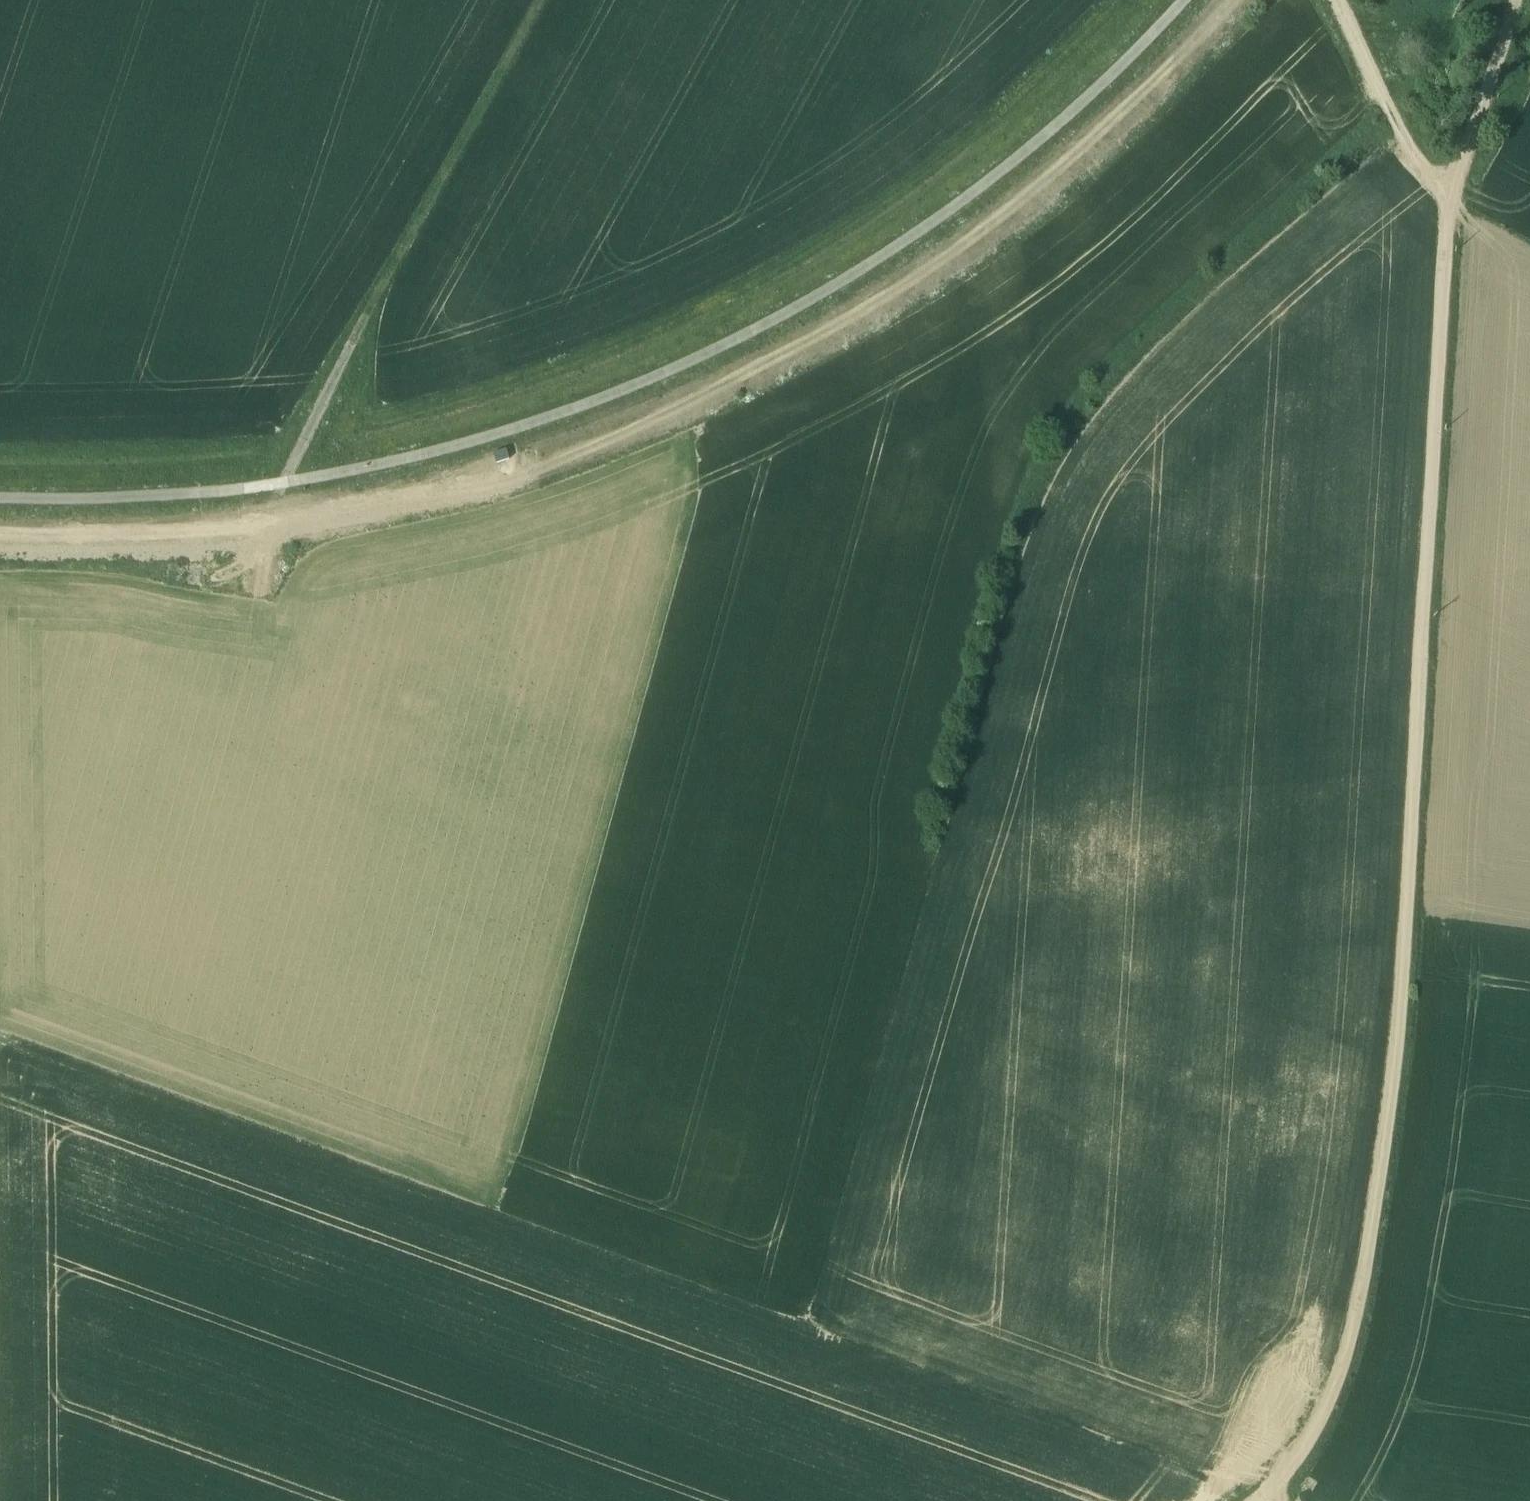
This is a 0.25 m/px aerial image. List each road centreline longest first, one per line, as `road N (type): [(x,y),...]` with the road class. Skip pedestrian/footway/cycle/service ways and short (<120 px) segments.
road 1 (track): [(1515,0),(1451,183),(1396,1060),(1373,1230),(1320,1424),(1297,1462),(1253,1500)]
road 2 (track): [(0,540),(204,541),(310,523),(553,466),(683,415),(946,263),(1042,187),(1241,0)]

